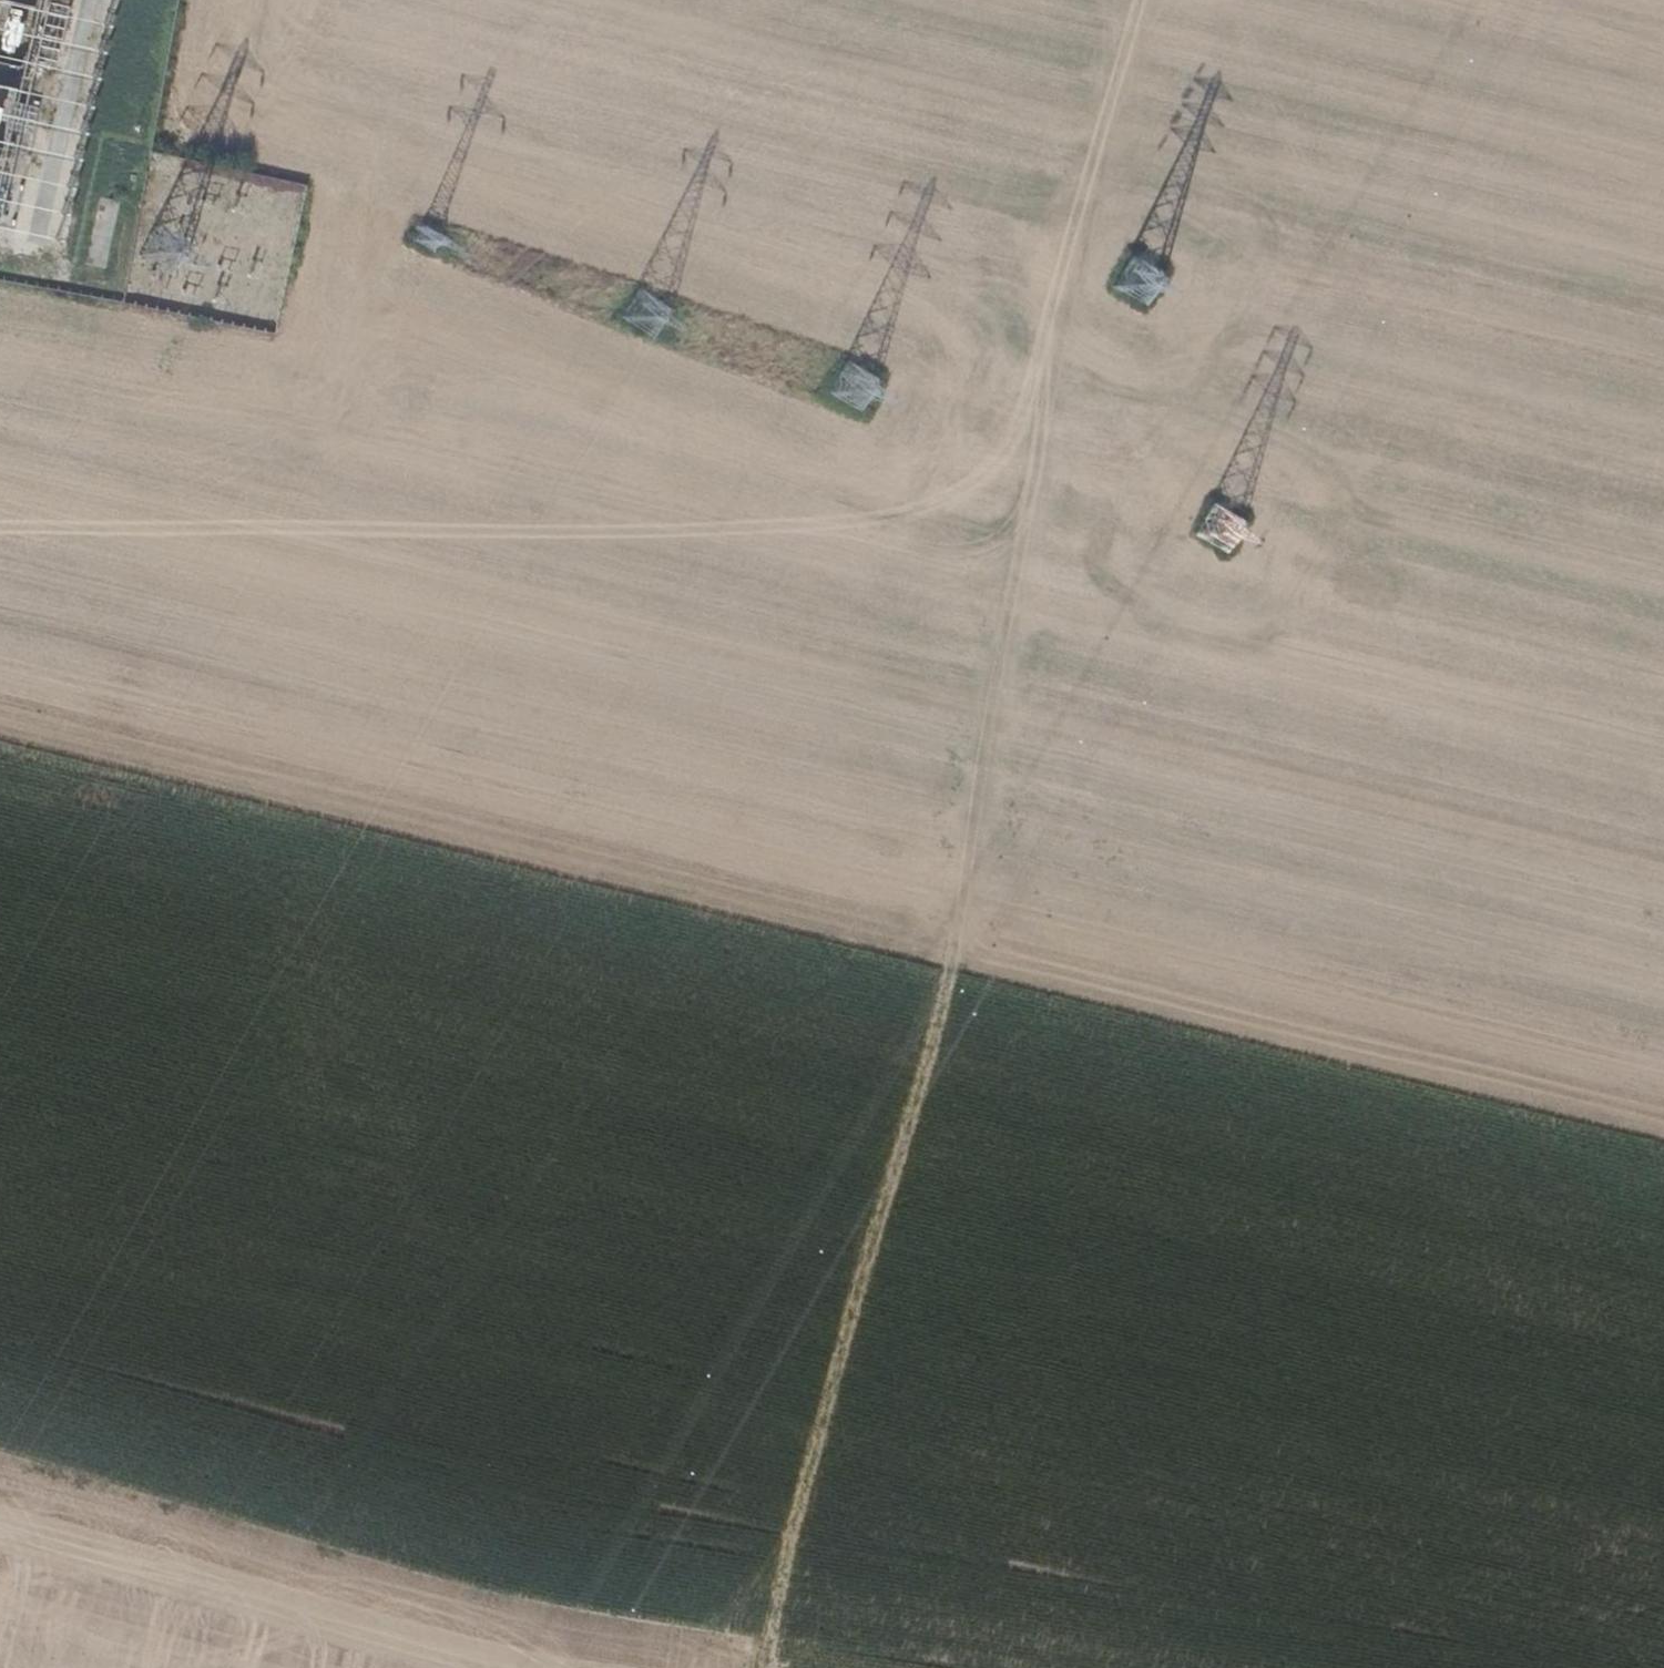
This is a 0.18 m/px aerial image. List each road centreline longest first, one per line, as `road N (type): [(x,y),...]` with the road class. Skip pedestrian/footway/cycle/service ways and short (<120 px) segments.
road 1 (track): [(777,1667),(849,1343),(949,978),(1150,0)]

